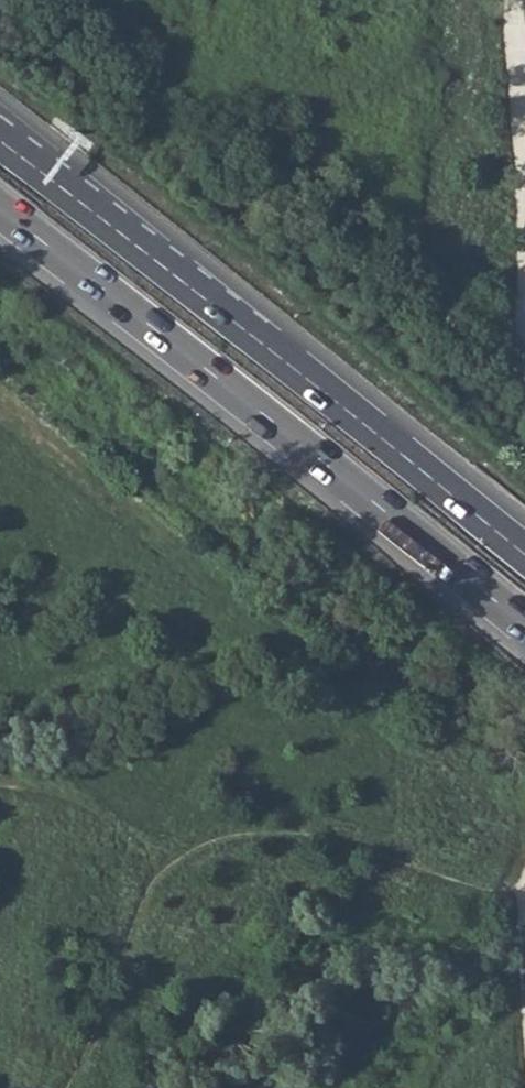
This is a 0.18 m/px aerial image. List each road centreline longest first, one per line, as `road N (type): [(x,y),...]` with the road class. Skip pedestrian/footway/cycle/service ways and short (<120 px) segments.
road 1 (trunk): [(0,208),(524,627)]
road 2 (trunk): [(524,555),(0,141)]

